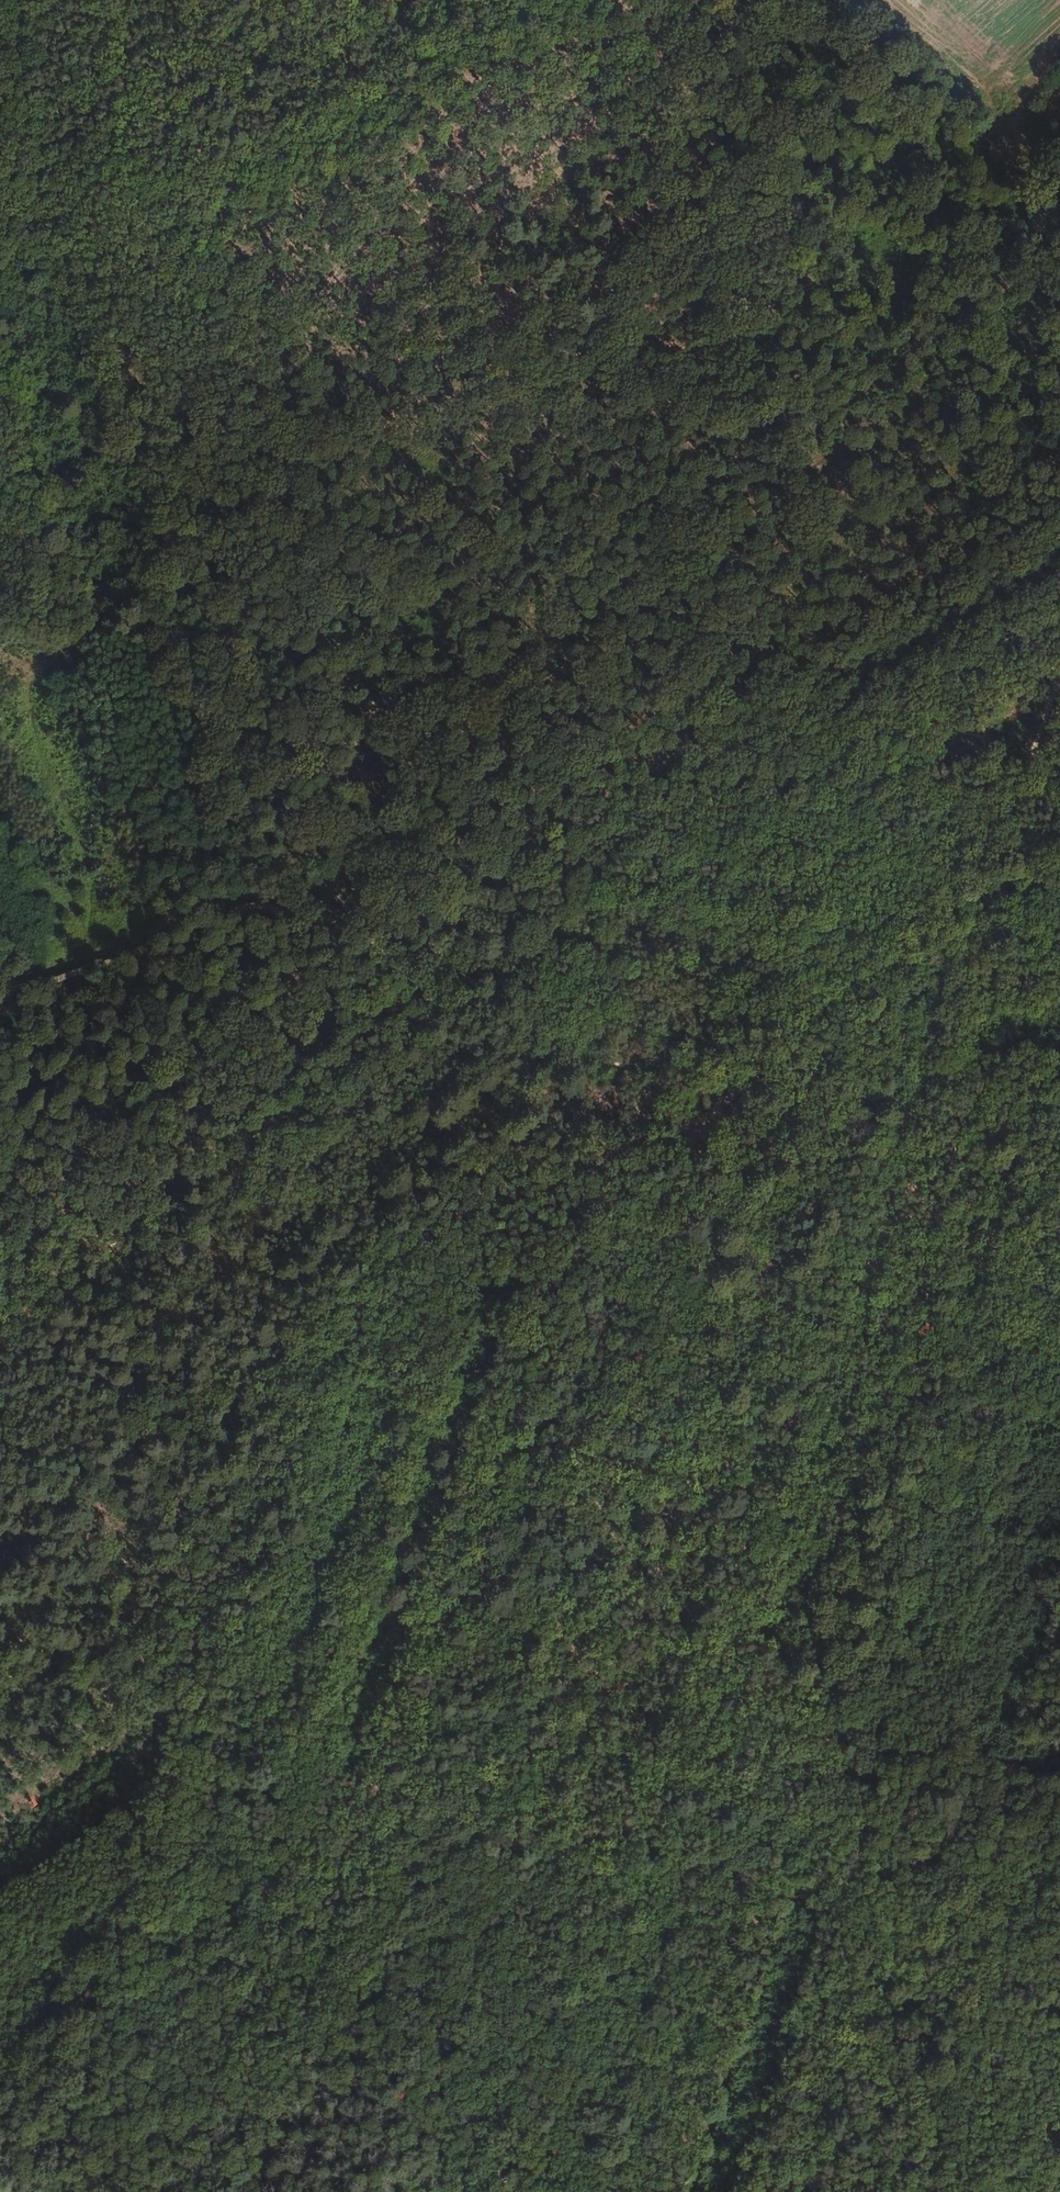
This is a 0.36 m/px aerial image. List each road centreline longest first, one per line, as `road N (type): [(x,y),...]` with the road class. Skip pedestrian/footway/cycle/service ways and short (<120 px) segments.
road 1 (track): [(1059,681),(961,914),(912,1155),(830,1486),(822,1569),(830,1756),(844,1857),(870,1911)]
road 2 (track): [(0,973),(59,964),(203,907),(252,896),(294,902),(348,926),(513,1016),(627,1045),(681,1044),(812,1010),(850,990),(965,899)]
road 3 (track): [(179,2191),(390,1778),(870,1911)]
road 4 (track): [(852,0),(943,48),(1059,231)]
road 5 (track): [(870,1911),(904,2191)]

